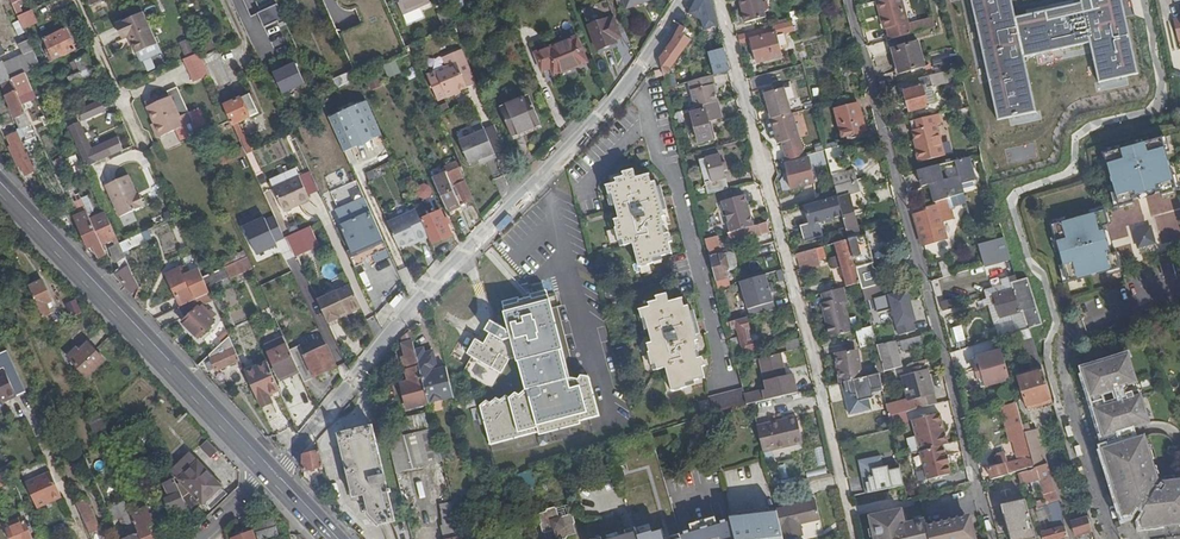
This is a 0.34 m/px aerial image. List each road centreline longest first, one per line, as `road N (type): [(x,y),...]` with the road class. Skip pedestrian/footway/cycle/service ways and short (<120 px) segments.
road 1 (residential): [(269,474),(287,464),(455,260),(626,88),(682,0)]
road 2 (residential): [(848,0),(988,525)]
road 3 (residential): [(848,512),(720,0)]
road 4 (primary): [(0,190),(269,474)]
road 5 (unclassified): [(134,138),(74,0)]

